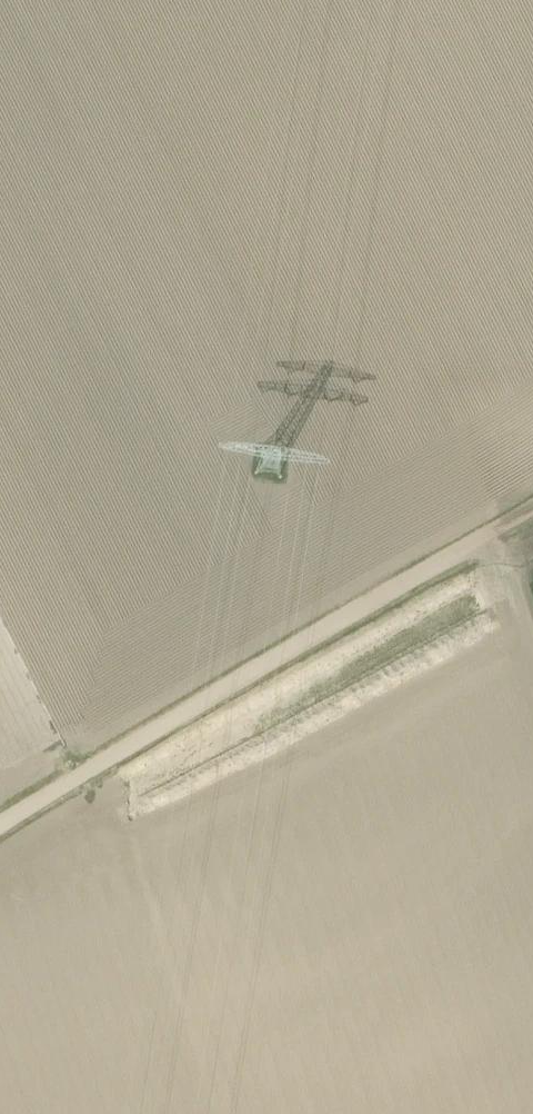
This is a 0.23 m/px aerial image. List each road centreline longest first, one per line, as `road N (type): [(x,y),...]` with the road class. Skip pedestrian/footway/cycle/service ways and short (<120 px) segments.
road 1 (track): [(532,516),(369,604),(0,827)]

